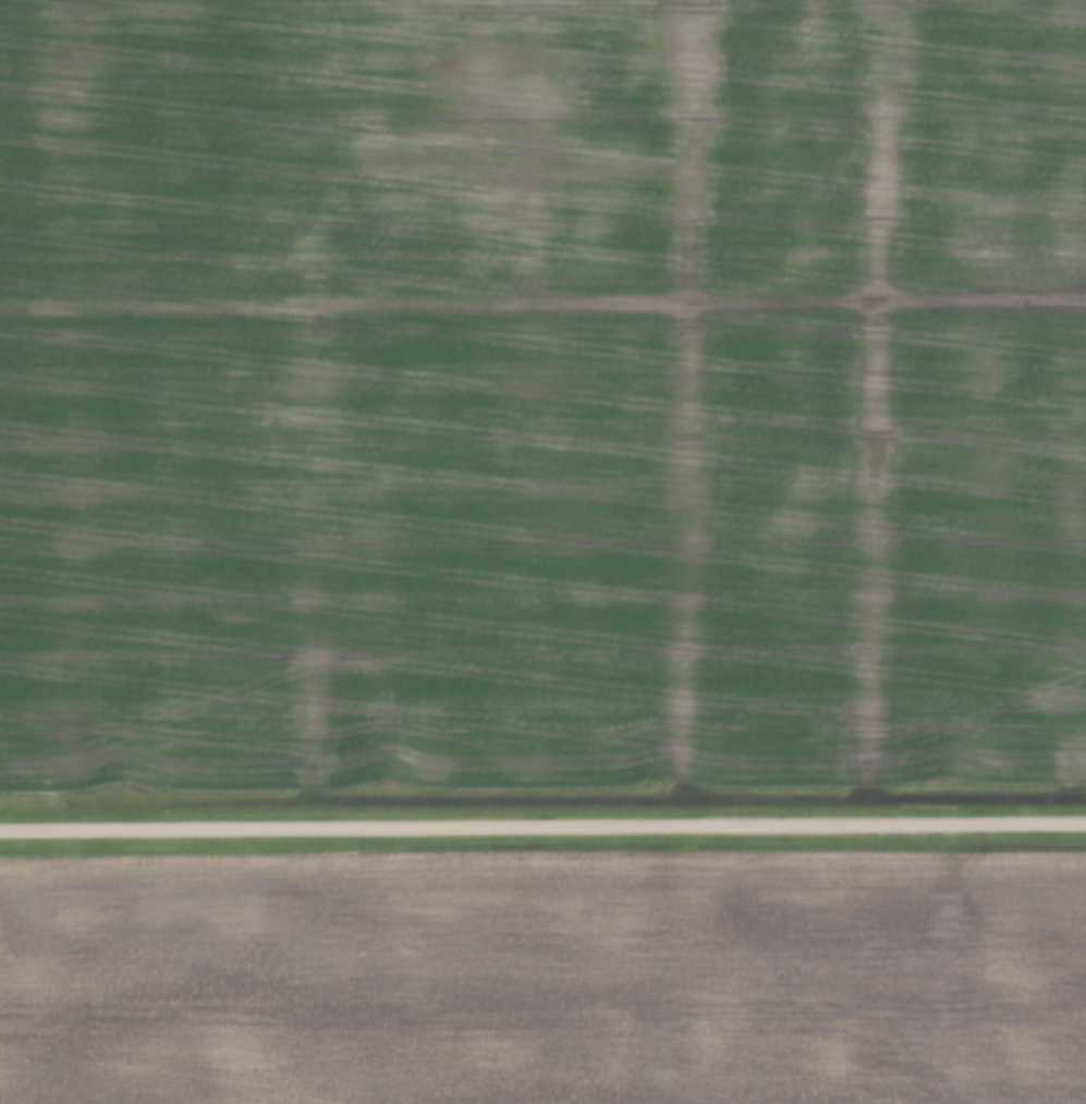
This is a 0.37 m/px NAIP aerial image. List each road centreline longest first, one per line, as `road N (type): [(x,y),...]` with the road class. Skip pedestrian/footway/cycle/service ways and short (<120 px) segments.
road 1 (residential): [(0,828),(1085,822)]

